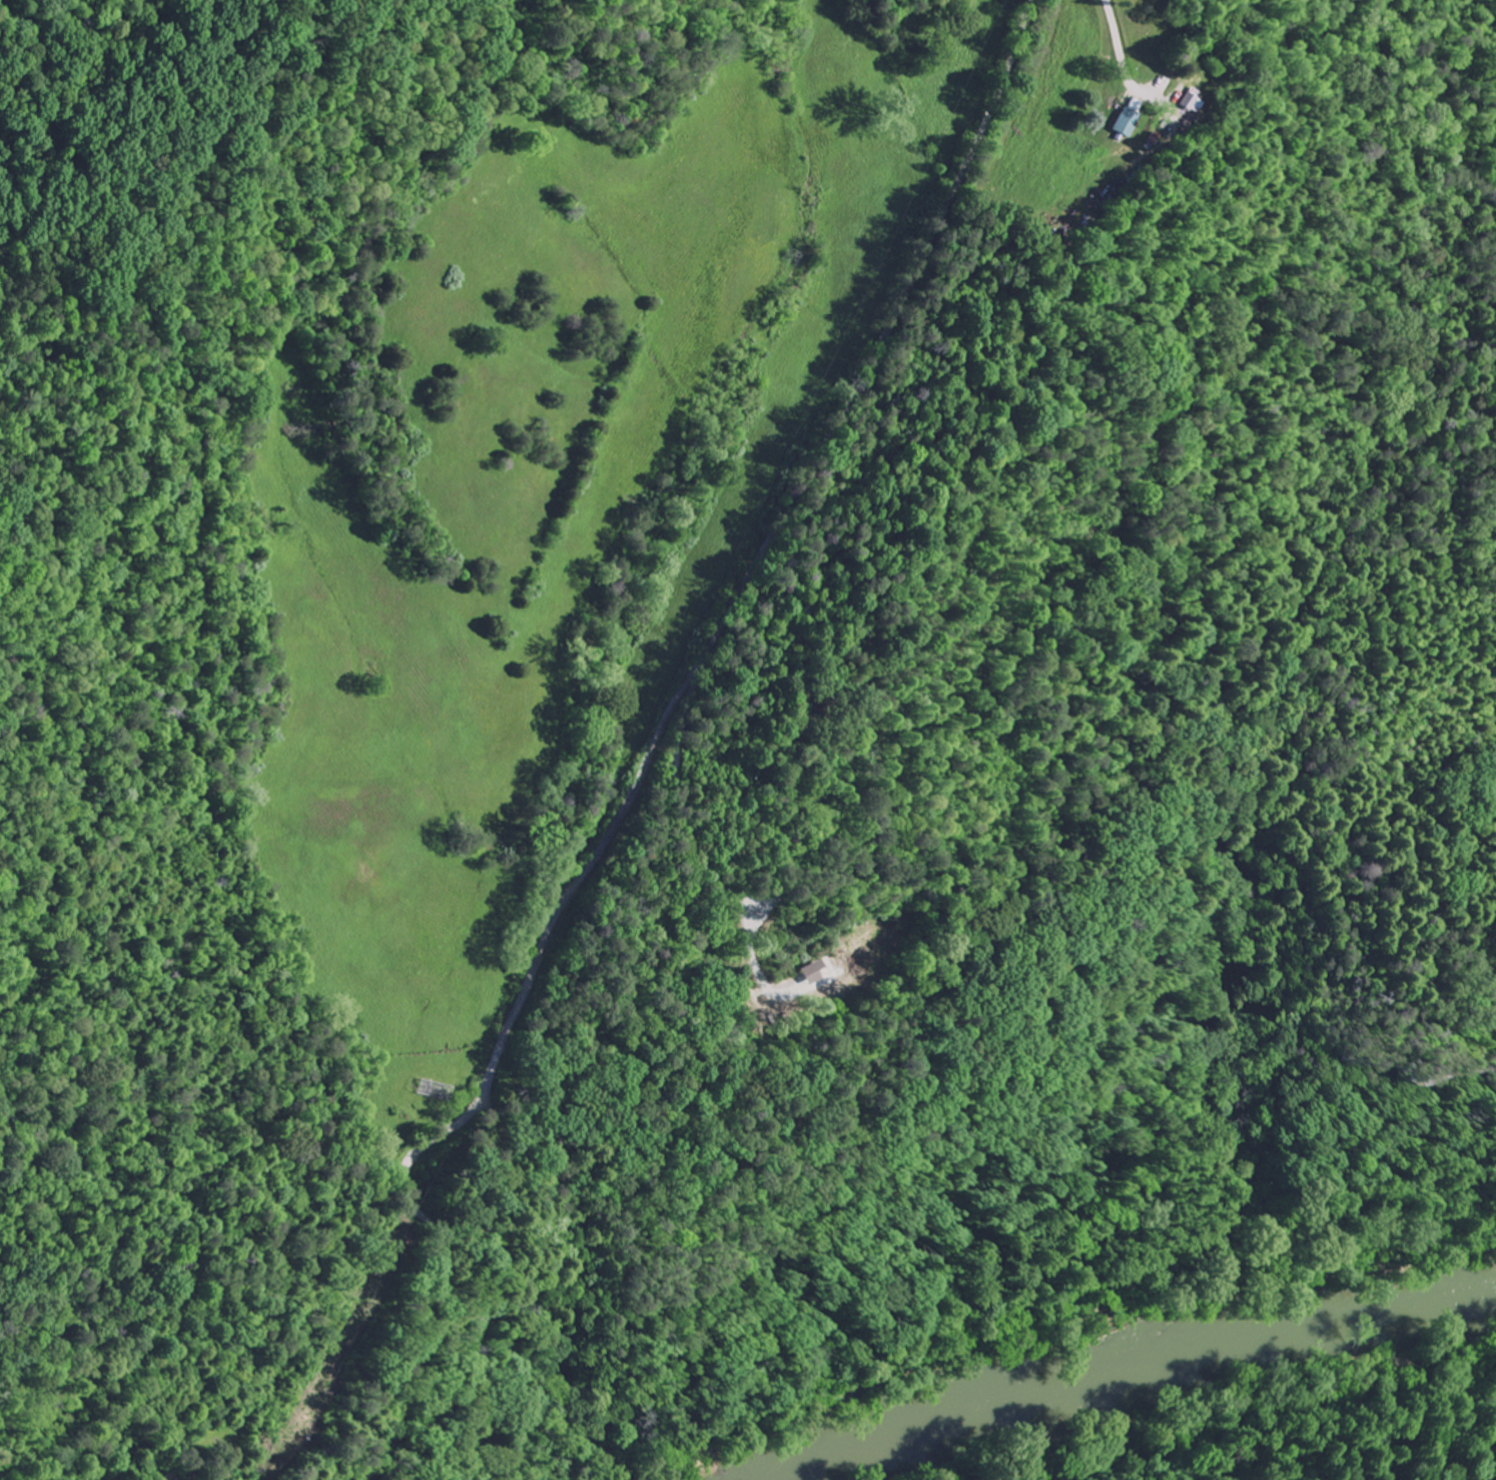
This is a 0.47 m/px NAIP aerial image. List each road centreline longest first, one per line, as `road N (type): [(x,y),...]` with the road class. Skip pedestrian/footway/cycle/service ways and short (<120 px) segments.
road 1 (residential): [(365,1479),(392,1432),(438,1260),(434,1221),(412,1186),(415,1157),(480,1093),(561,901),(606,838),(671,708),(866,375),(1005,82),(1033,0)]
road 2 (residential): [(1107,0),(1126,79),(1159,101),(1169,121)]

